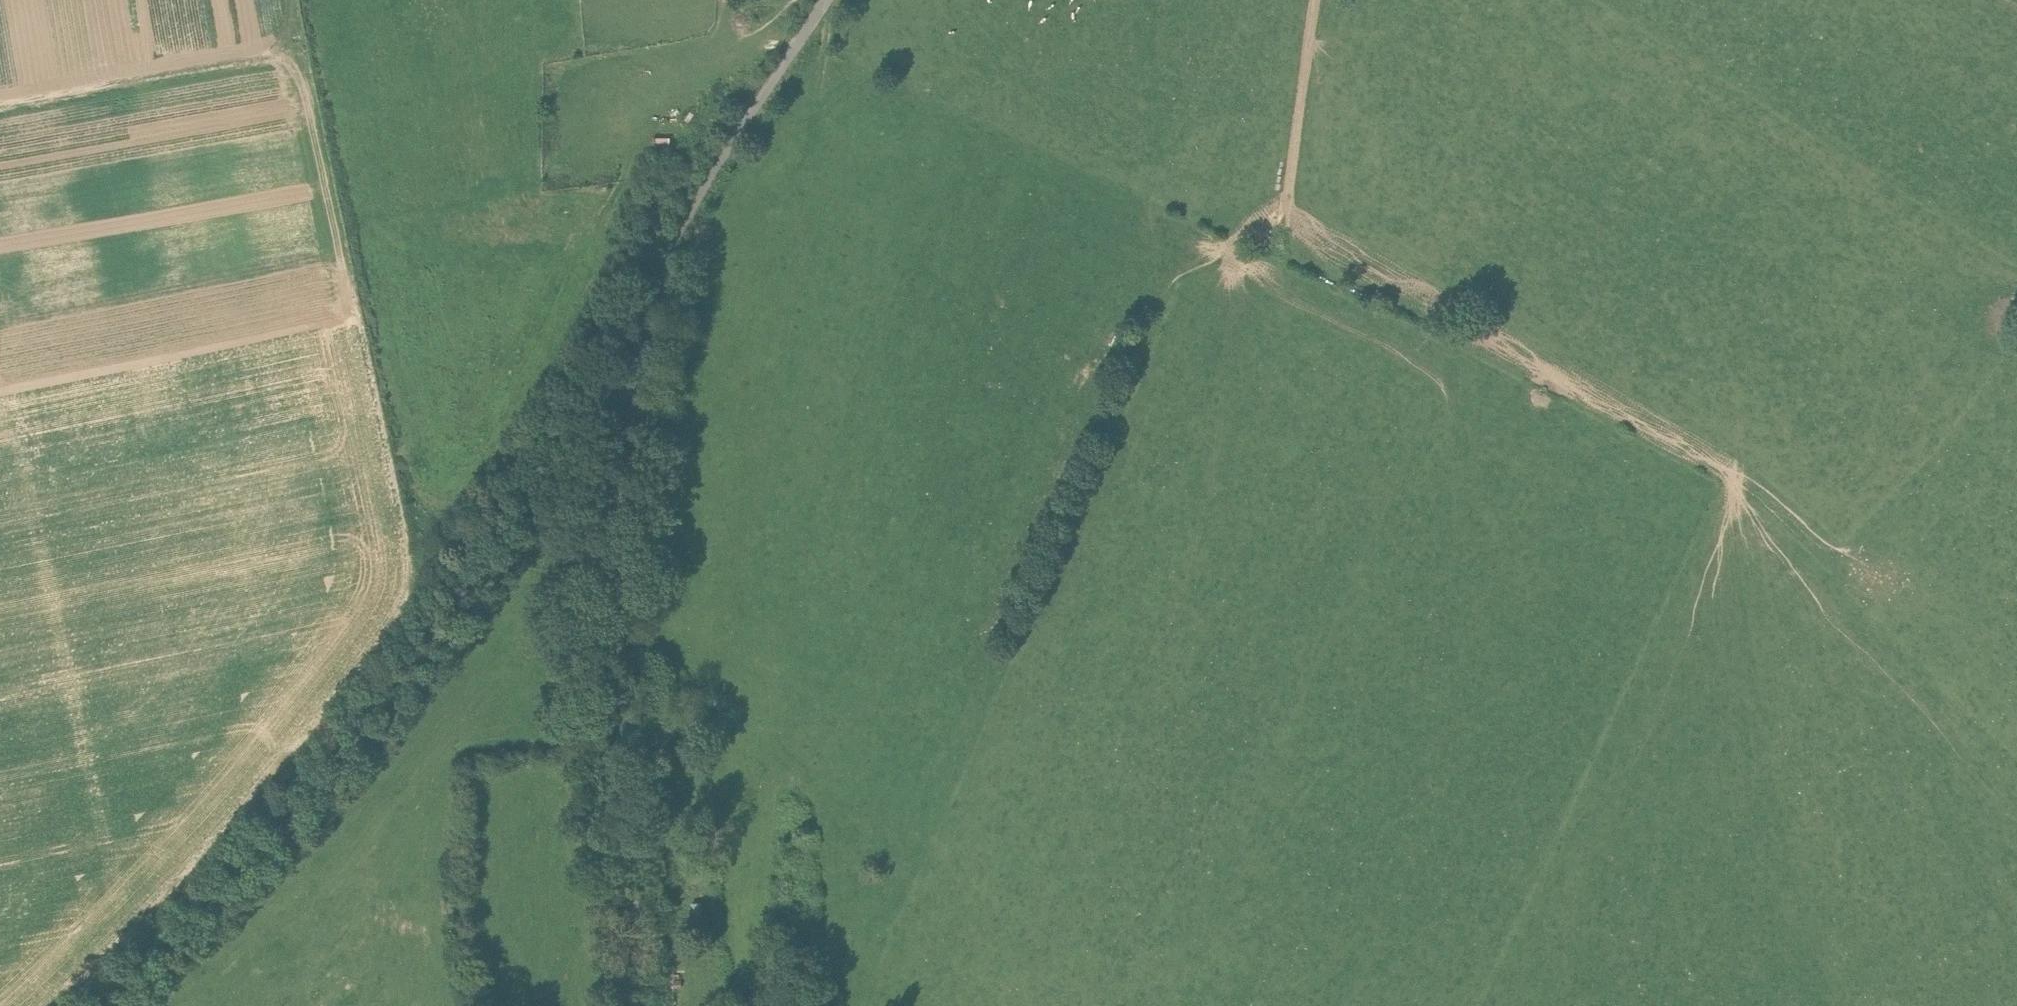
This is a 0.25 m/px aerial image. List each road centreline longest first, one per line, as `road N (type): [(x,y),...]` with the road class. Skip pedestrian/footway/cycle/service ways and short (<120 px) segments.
road 1 (unclassified): [(642,1005),(611,690),(610,526),(628,387),(673,241),(824,0)]

